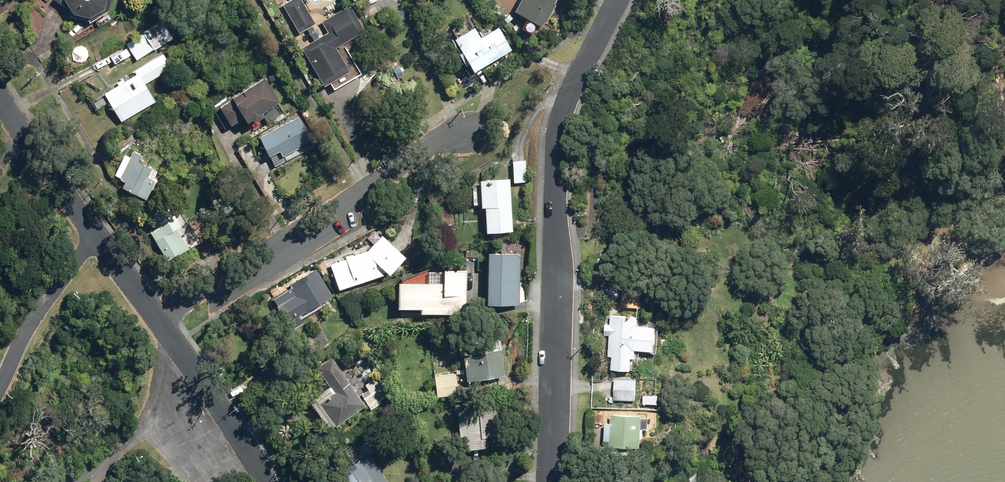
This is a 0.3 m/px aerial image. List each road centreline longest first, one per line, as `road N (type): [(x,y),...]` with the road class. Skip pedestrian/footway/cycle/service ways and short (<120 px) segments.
road 1 (tertiary): [(552,481),(556,155),(576,79),(618,0)]
road 2 (residential): [(163,319),(425,149),(474,133)]
road 3 (residential): [(163,319),(272,481)]
road 4 (residential): [(0,385),(96,229)]
road 5 (residential): [(0,88),(96,229)]

